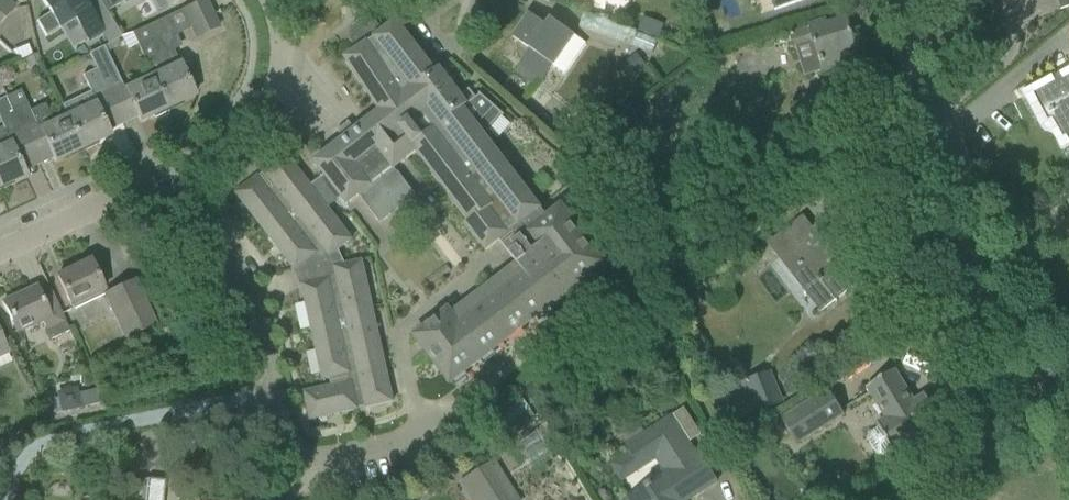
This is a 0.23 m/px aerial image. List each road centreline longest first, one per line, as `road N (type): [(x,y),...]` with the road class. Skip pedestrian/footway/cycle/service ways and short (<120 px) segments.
road 1 (residential): [(455,404),(404,436),(280,464),(264,311),(180,168)]
road 2 (tertiary): [(1056,398),(1014,337),(901,0)]
road 3 (residential): [(180,168),(246,131),(263,108),(281,53),(271,0)]
road 4 (residential): [(0,249),(180,168)]
road 5 (residential): [(888,499),(1056,398)]

